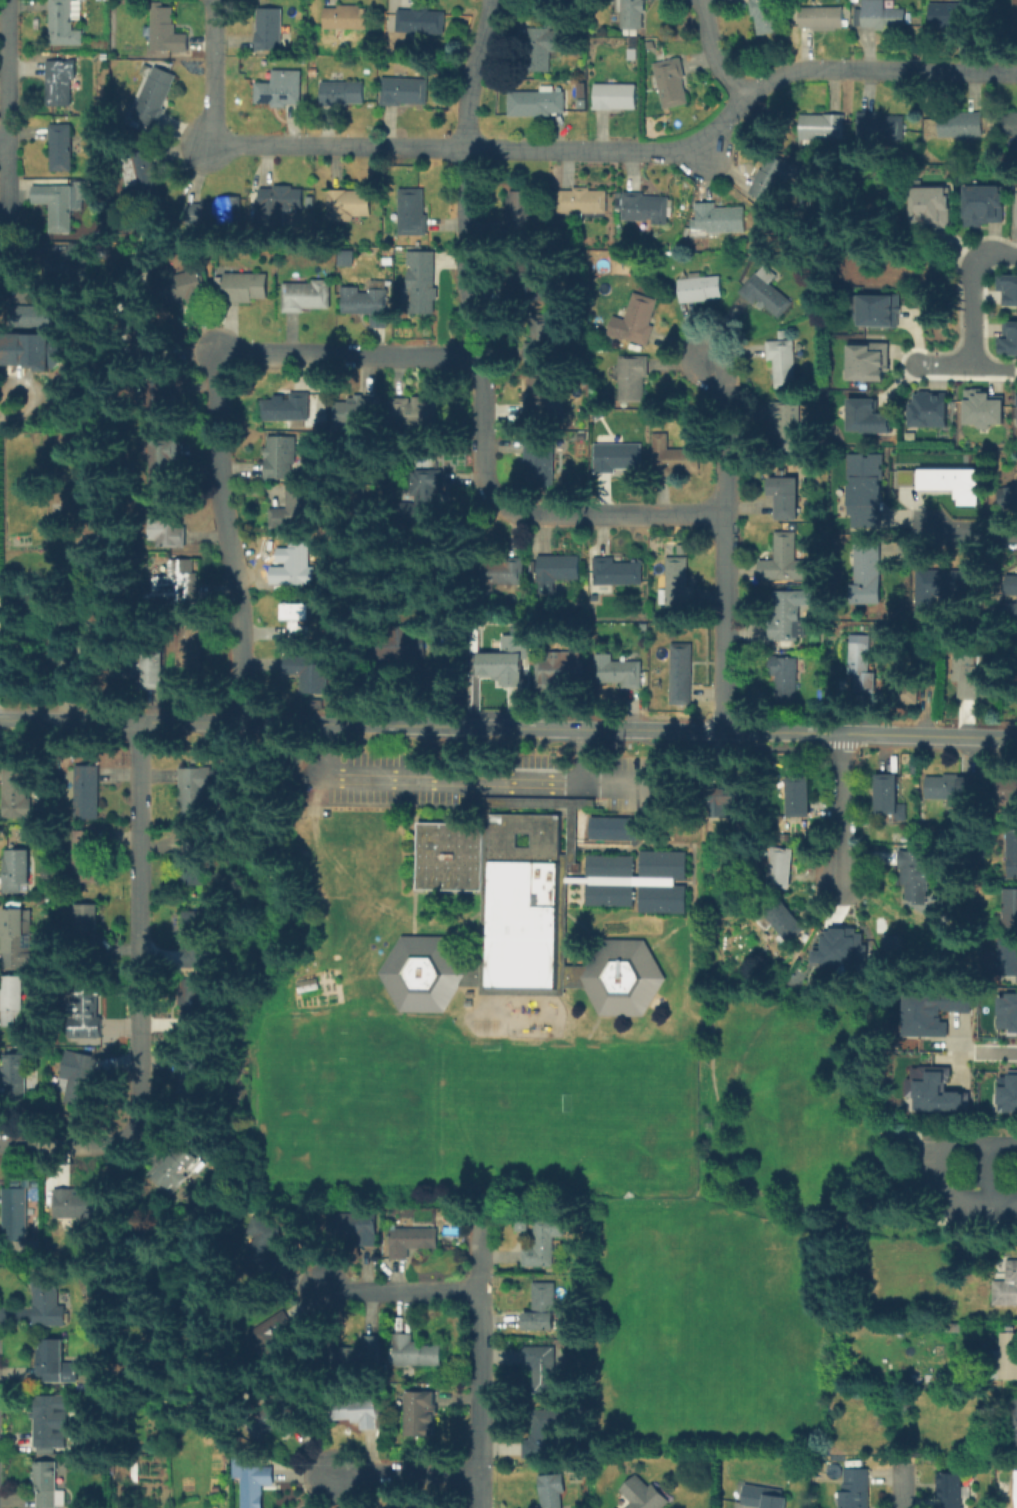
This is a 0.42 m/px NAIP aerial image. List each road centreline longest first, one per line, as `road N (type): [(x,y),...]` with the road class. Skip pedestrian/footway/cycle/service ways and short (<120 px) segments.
road 1 (tertiary): [(943,736),(109,723)]
road 2 (residential): [(492,0),(468,84),(465,148),(466,266),(482,328),(490,491),(511,512),(537,518),(725,512)]
road 3 (residential): [(482,354),(234,350),(219,357),(218,464),(238,593),(239,723)]
road 4 (residential): [(1016,73),(793,71),(760,83),(708,139),(688,149),(465,148)]
road 5 (residential): [(141,723),(142,1121),(123,1144),(0,1147)]
road 6 (residential): [(465,148),(220,143),(212,134),(211,0)]
road 7 (residential): [(482,1221),(479,1507)]
road 8 (residential): [(4,0),(10,234),(0,261)]
road 9 (residential): [(725,512),(729,732)]
road 10 (residential): [(706,360),(722,375),(726,406),(725,512)]
road 11 (residential): [(1016,254),(982,253),(971,261),(973,367)]
road 12 (residential): [(481,1292),(328,1292)]
road 13 (residential): [(478,1472),(330,1474)]
road 14 (residential): [(841,734),(844,881)]

